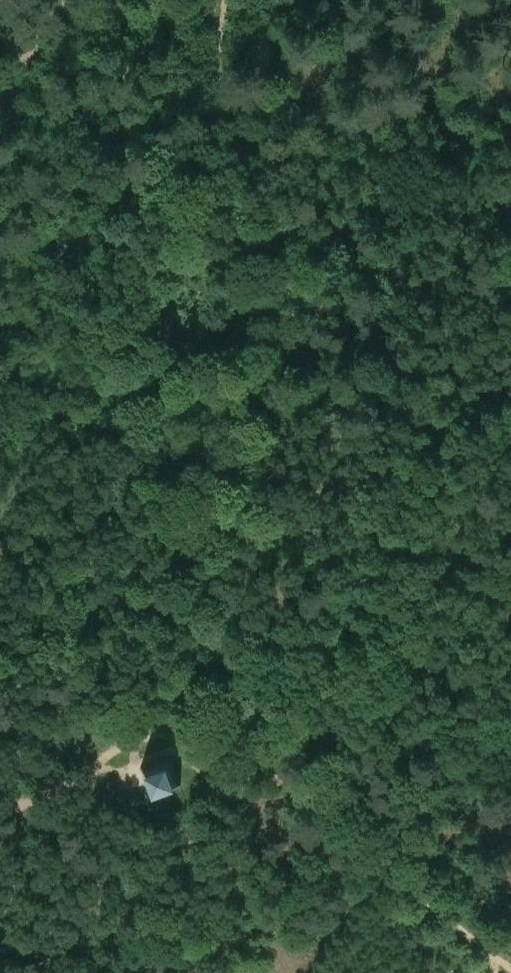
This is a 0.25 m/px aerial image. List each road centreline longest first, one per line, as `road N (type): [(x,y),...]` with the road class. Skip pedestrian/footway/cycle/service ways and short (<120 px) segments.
road 1 (track): [(219,98),(205,738)]
road 2 (track): [(510,971),(205,738)]

